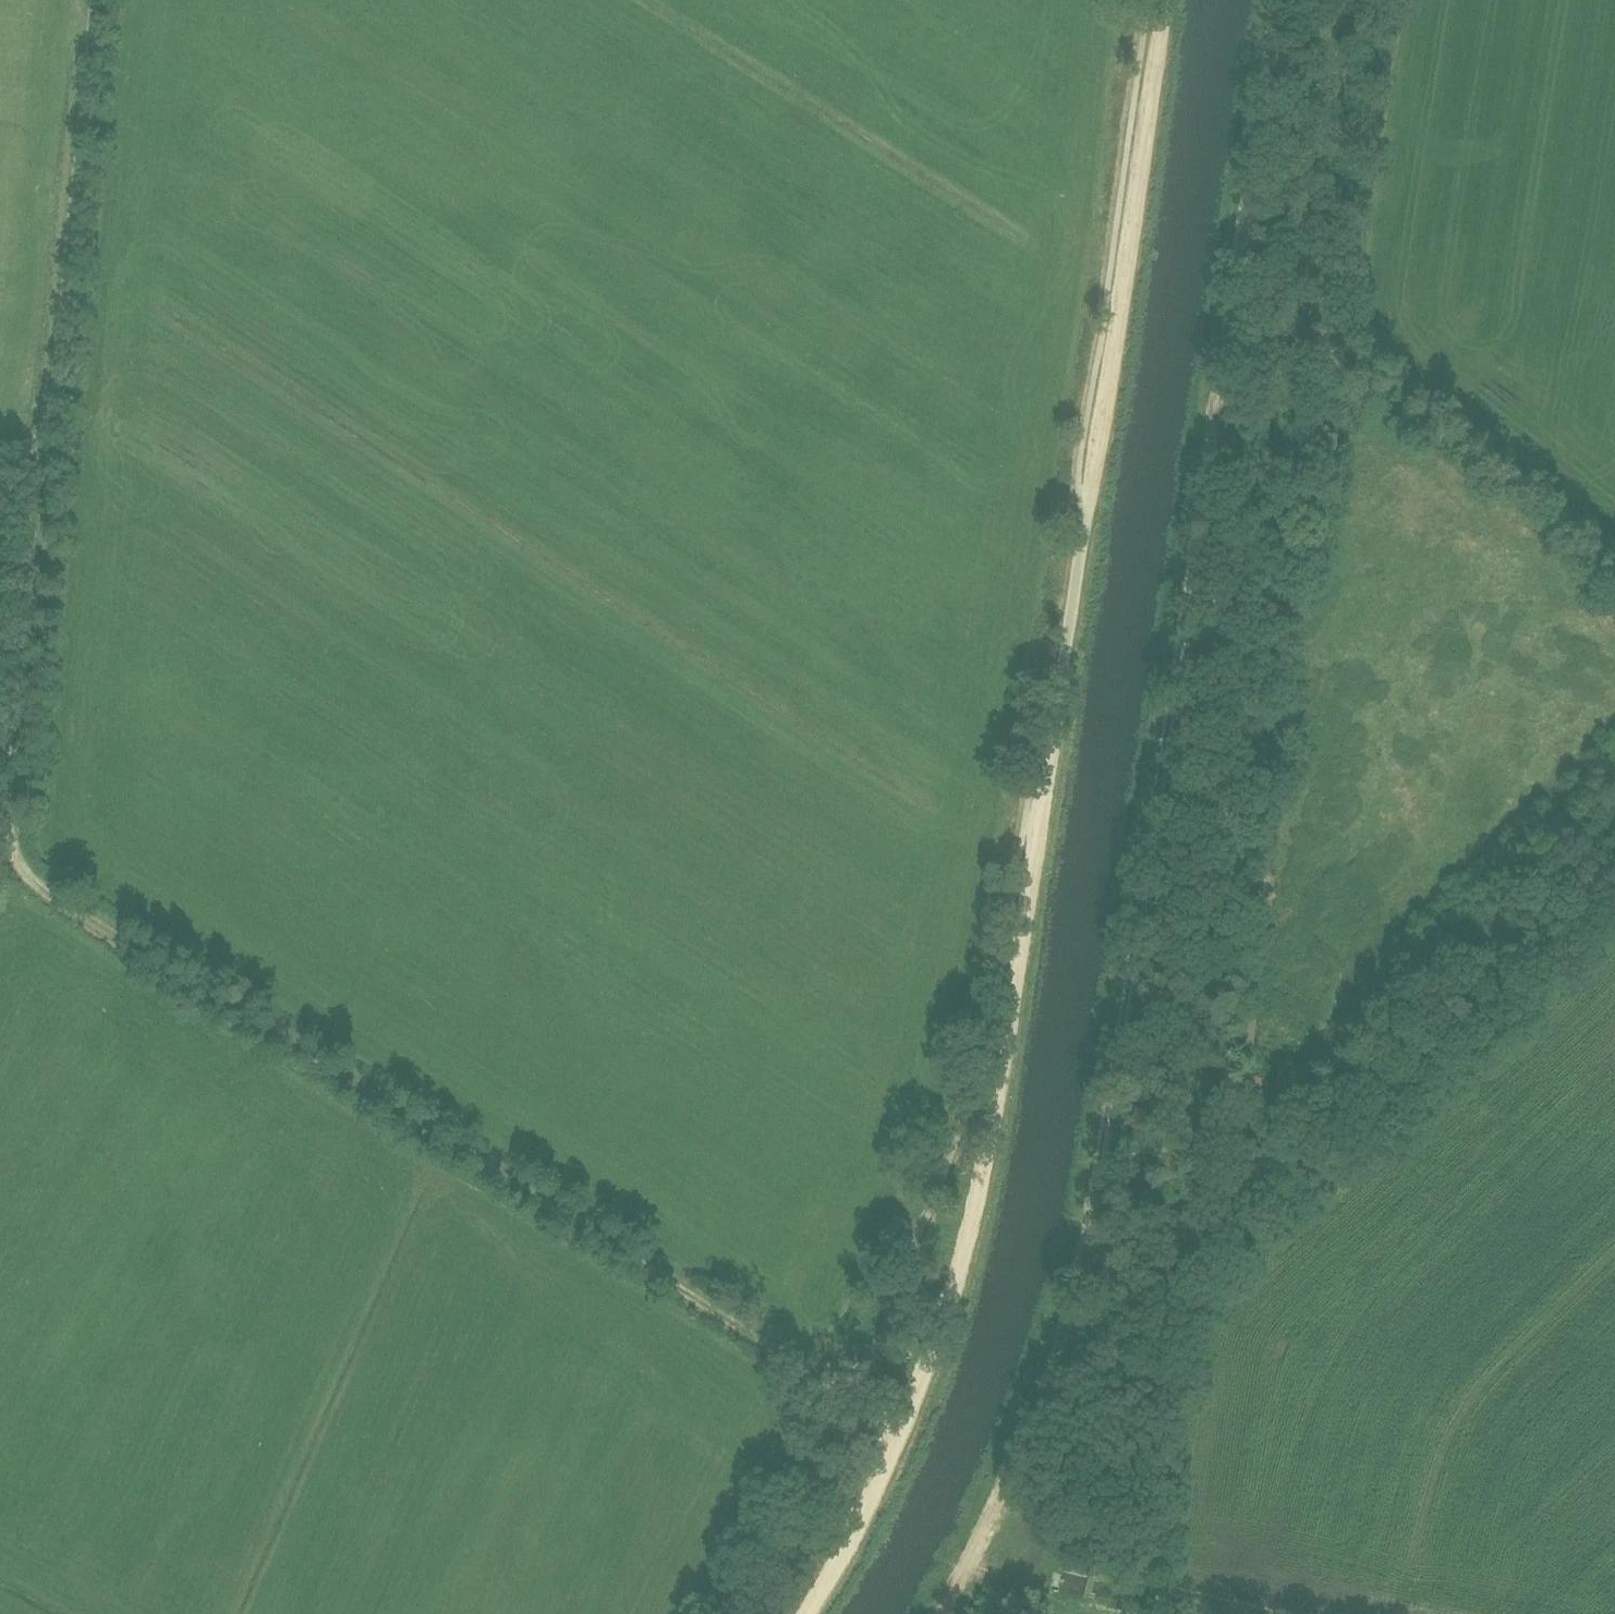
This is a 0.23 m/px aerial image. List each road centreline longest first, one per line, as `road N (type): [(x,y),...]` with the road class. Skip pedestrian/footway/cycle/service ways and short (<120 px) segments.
road 1 (track): [(1052,1330),(1124,941),(1268,0)]
road 2 (track): [(810,1613),(899,1434),(961,1268),(1055,720)]
road 3 (track): [(1164,0),(1086,514)]
road 4 (track): [(920,1613),(1052,1330)]
road 5 (track): [(1055,720),(1086,514)]

